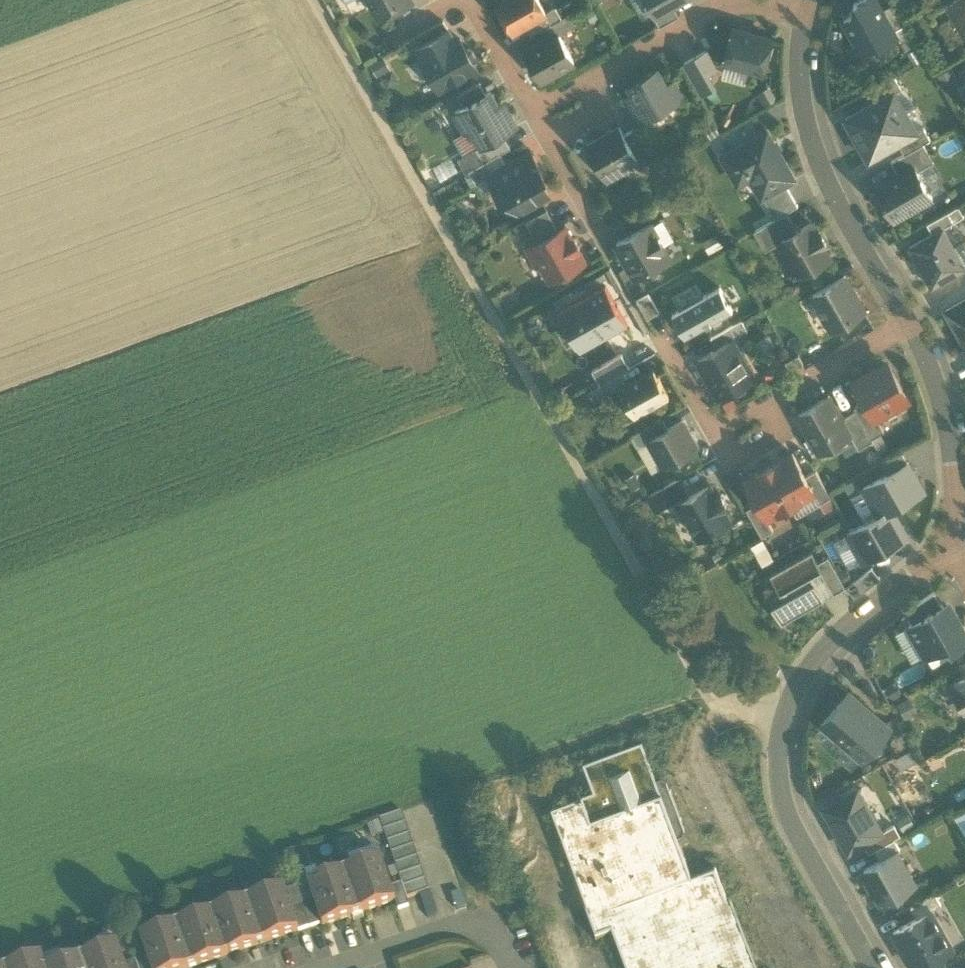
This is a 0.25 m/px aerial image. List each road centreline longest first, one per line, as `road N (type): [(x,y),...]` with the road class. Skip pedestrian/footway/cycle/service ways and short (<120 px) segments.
road 1 (track): [(315,0),(707,694),(784,720)]
road 2 (residential): [(950,551),(816,659),(784,720),(786,800),(797,836),(873,967)]
road 3 (residential): [(911,325),(802,101),(816,0)]
road 4 (residential): [(911,325),(715,429),(660,339)]
road 5 (residential): [(950,551),(957,502),(953,439),(911,325)]
road 6 (residential): [(723,12),(535,115)]
road 7 (residential): [(510,967),(485,924),(335,967)]
road 8 (residential): [(535,115),(471,0)]
road 9 (residential): [(535,115),(599,229)]

